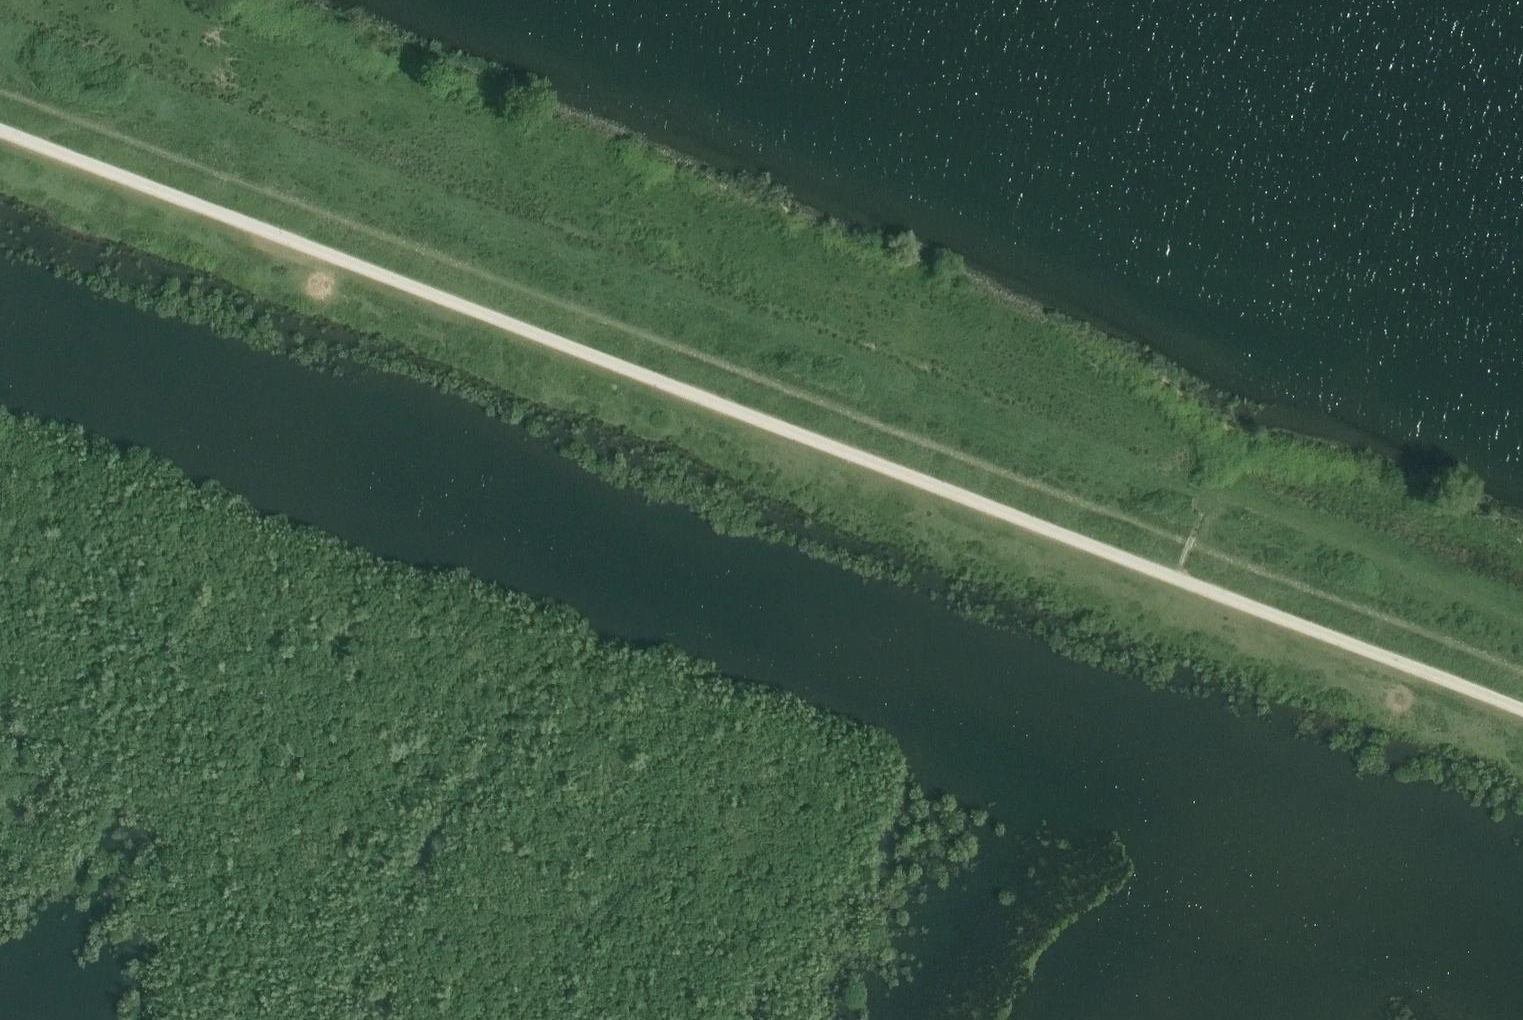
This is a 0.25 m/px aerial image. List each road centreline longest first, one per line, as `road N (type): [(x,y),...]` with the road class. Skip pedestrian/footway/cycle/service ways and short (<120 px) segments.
road 1 (track): [(1176,576),(0,129)]
road 2 (track): [(1522,709),(1176,576)]

